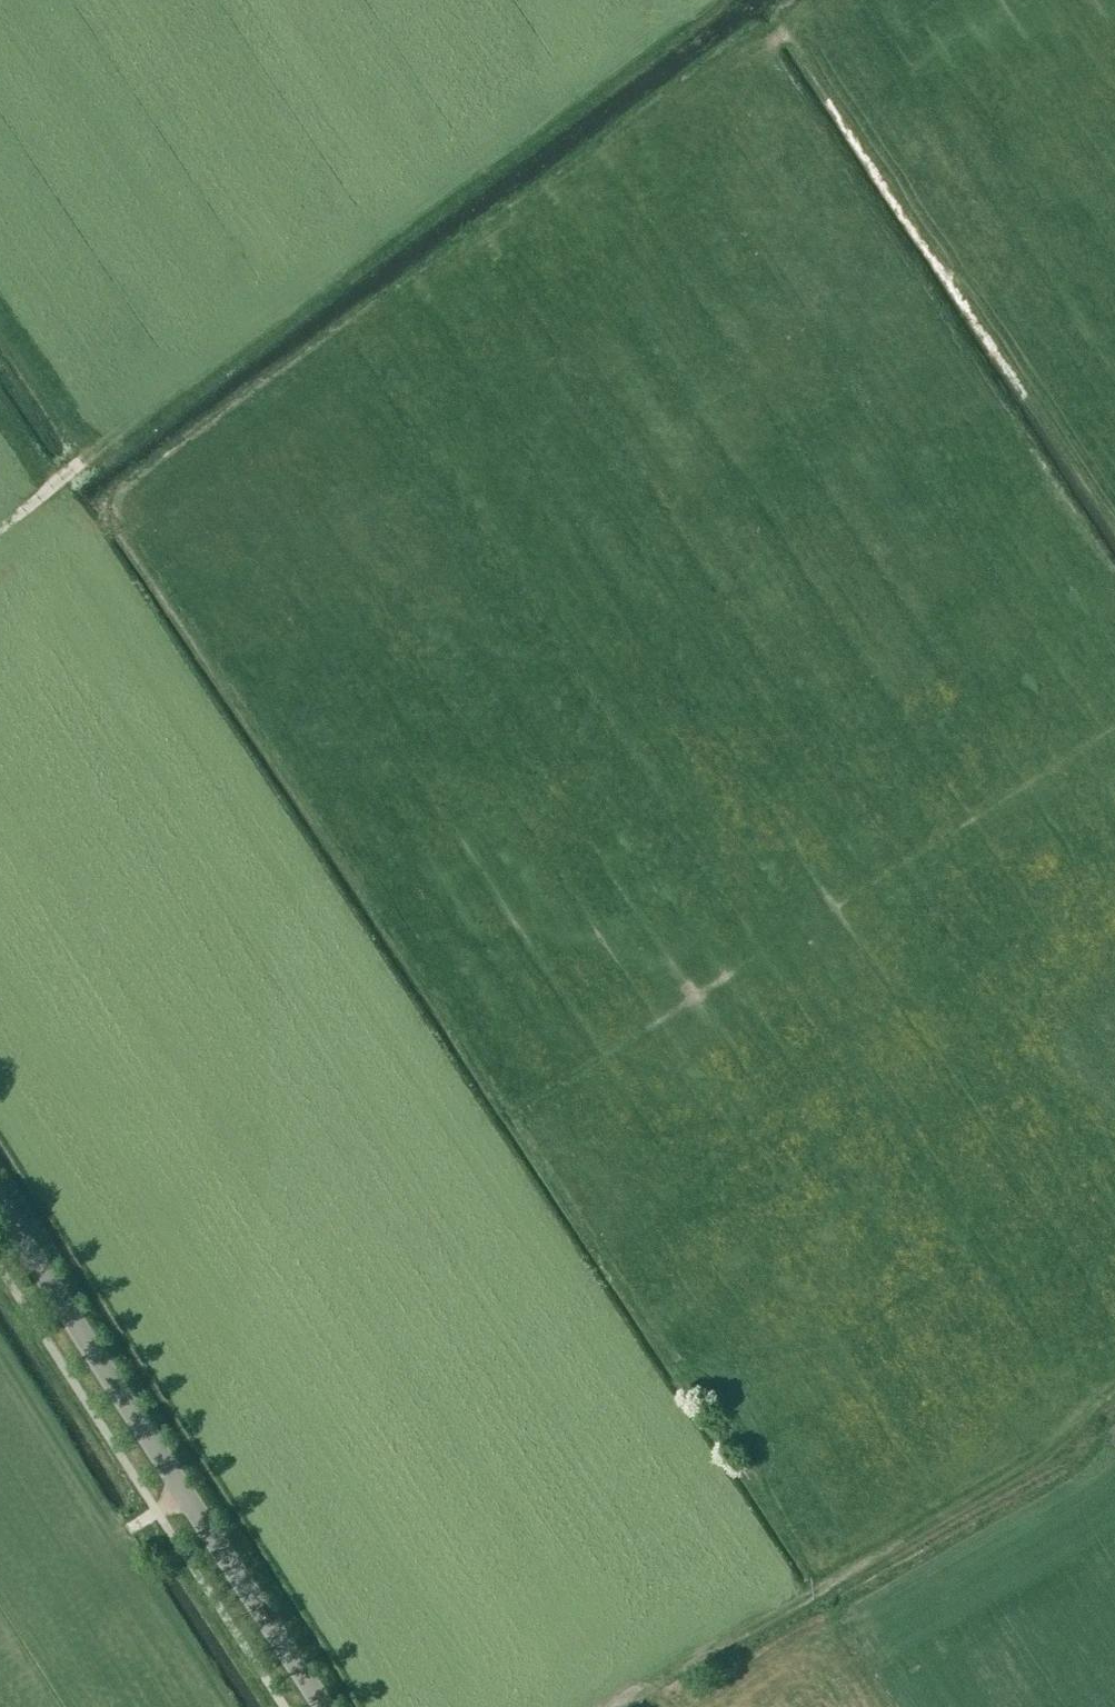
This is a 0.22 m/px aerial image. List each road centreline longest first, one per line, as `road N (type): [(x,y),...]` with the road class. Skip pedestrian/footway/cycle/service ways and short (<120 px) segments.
road 1 (track): [(711,0),(83,465)]
road 2 (tertiary): [(332,1706),(0,1190)]
road 3 (track): [(612,1706),(816,1586)]

